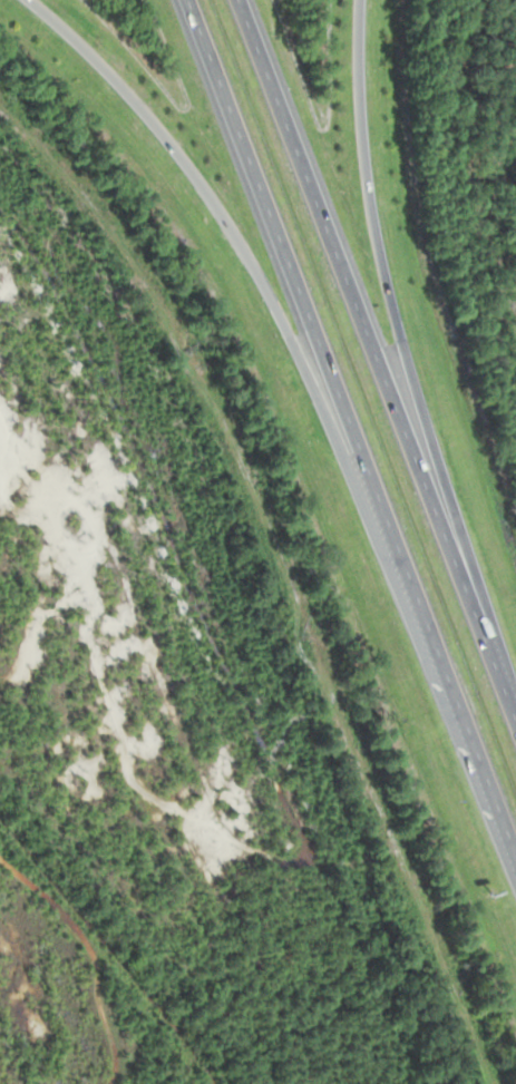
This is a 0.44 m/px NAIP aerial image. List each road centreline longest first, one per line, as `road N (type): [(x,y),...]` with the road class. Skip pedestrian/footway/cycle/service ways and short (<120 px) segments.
road 1 (motorway): [(184,0),(515,858)]
road 2 (motorway): [(27,0),(160,134),(234,237),(315,390),(478,760)]
road 3 (motorway): [(515,725),(239,0)]
road 4 (motorway): [(515,715),(386,286),(362,150),(359,0)]

